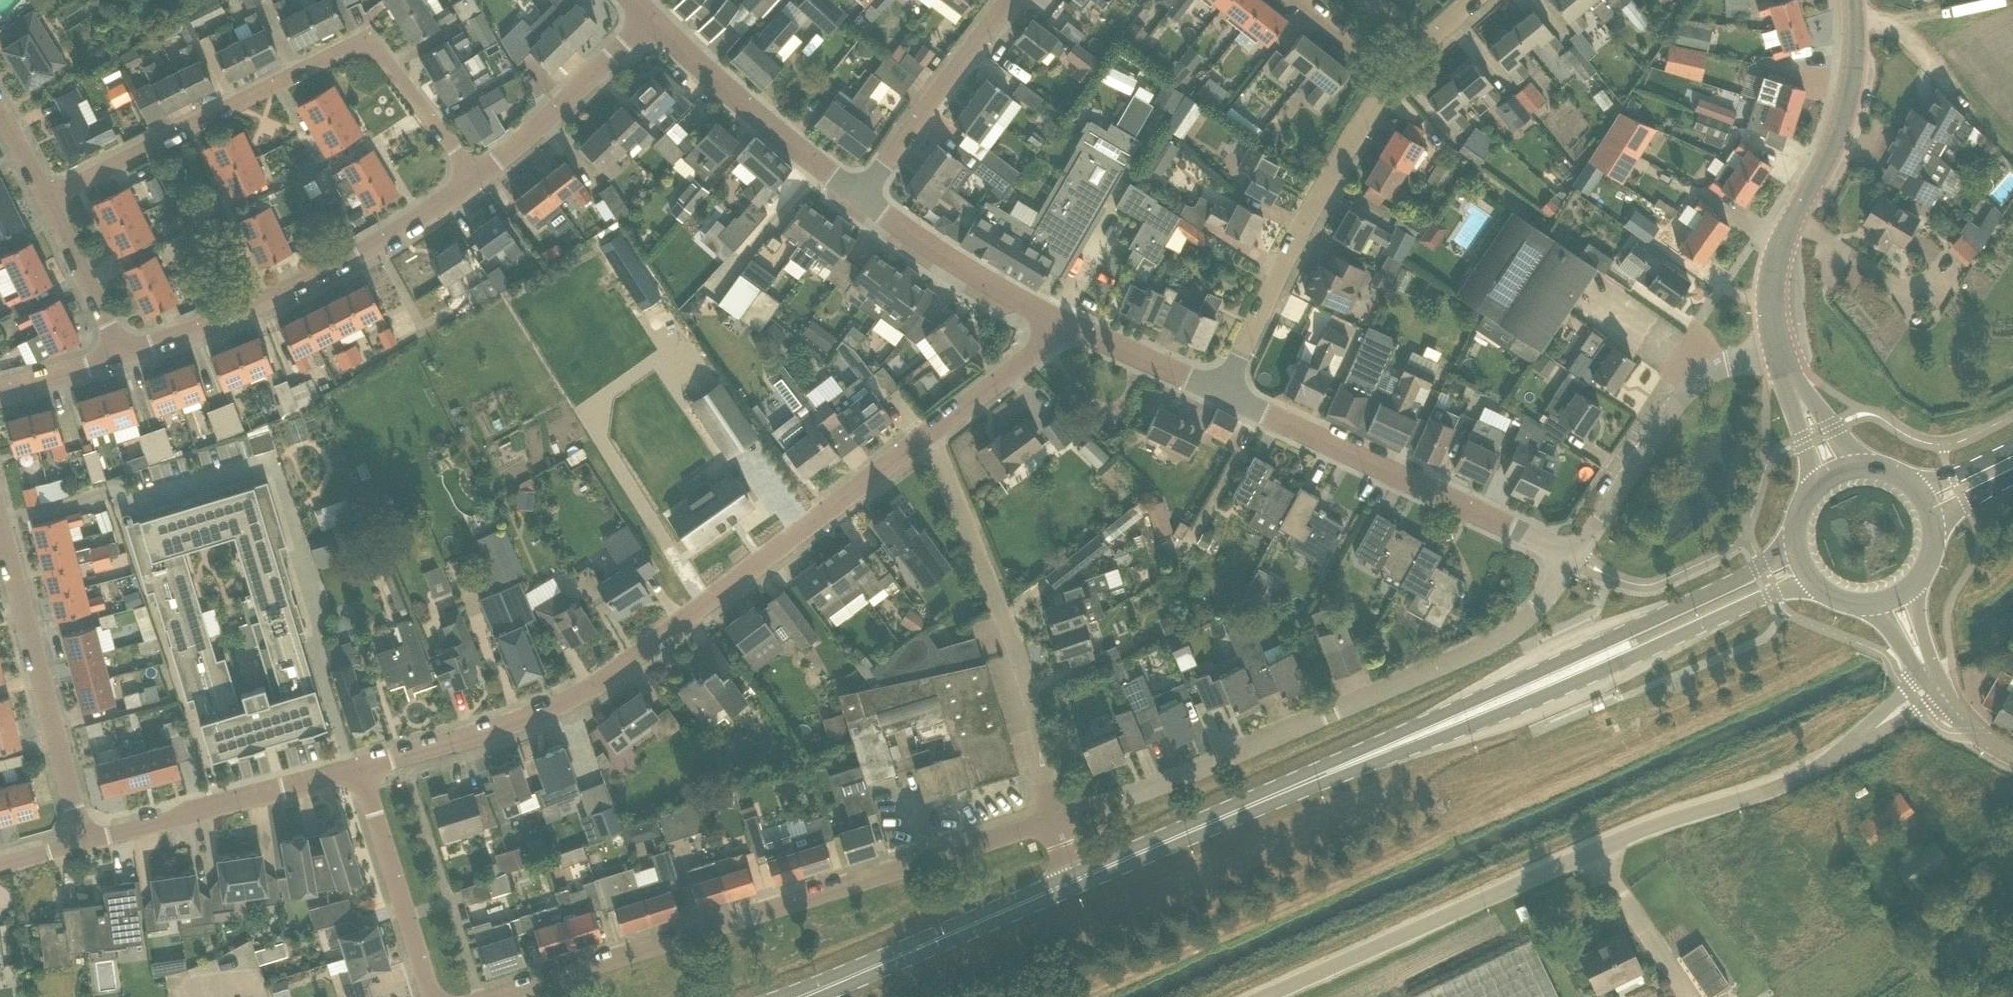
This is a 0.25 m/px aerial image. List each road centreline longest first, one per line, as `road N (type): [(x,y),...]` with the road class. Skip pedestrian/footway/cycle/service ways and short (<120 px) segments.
road 1 (unclassified): [(1267,996),(1618,838),(1782,786),(1877,728)]
road 2 (residential): [(359,771),(525,726),(605,686),(927,440)]
road 3 (residential): [(1051,826),(1462,657),(1522,622),(1572,558)]
road 4 (residential): [(496,996),(1051,826)]
road 5 (primary): [(1072,881),(1598,659)]
road 6 (residential): [(43,195),(359,47),(379,52),(476,179)]
road 7 (residential): [(927,440),(1025,675),(1051,826)]
road 8 (residential): [(124,355),(268,299),(422,221),(476,179)]
road 9 (residential): [(1572,558),(1224,393)]
road 10 (tertiary): [(1778,351),(1773,264),(1840,125),(1853,74),(1852,0)]
road 11 (residential): [(1224,393),(1333,166),(1399,72)]
road 12 (residential): [(89,836),(0,516)]
road 13 (residential): [(1572,558),(1697,385),(1778,351)]
road 14 (primary): [(798,996),(1072,881)]
road 15 (residential): [(89,836),(359,771)]
road 16 (residential): [(860,199),(650,23)]
road 17 (residential): [(860,199),(1011,0)]
road 18 (residential): [(434,996),(359,771)]
road 19 (residential): [(1059,322),(860,199)]
road 20 (residential): [(476,179),(650,23)]
road 21 (primary): [(1598,659),(1648,649),(1817,583)]
road 22 (primary): [(1798,549),(1637,627),(1598,659)]
road 23 (residential): [(1224,393),(1059,322)]
road 24 (residential): [(124,355),(43,195)]
road 25 (residential): [(927,440),(1041,347),(1059,322)]
road 26 (tertiary): [(1778,351),(1814,488)]
road 27 (tertiary): [(1855,466),(1778,351)]
road 28 (residential): [(0,389),(124,355)]

